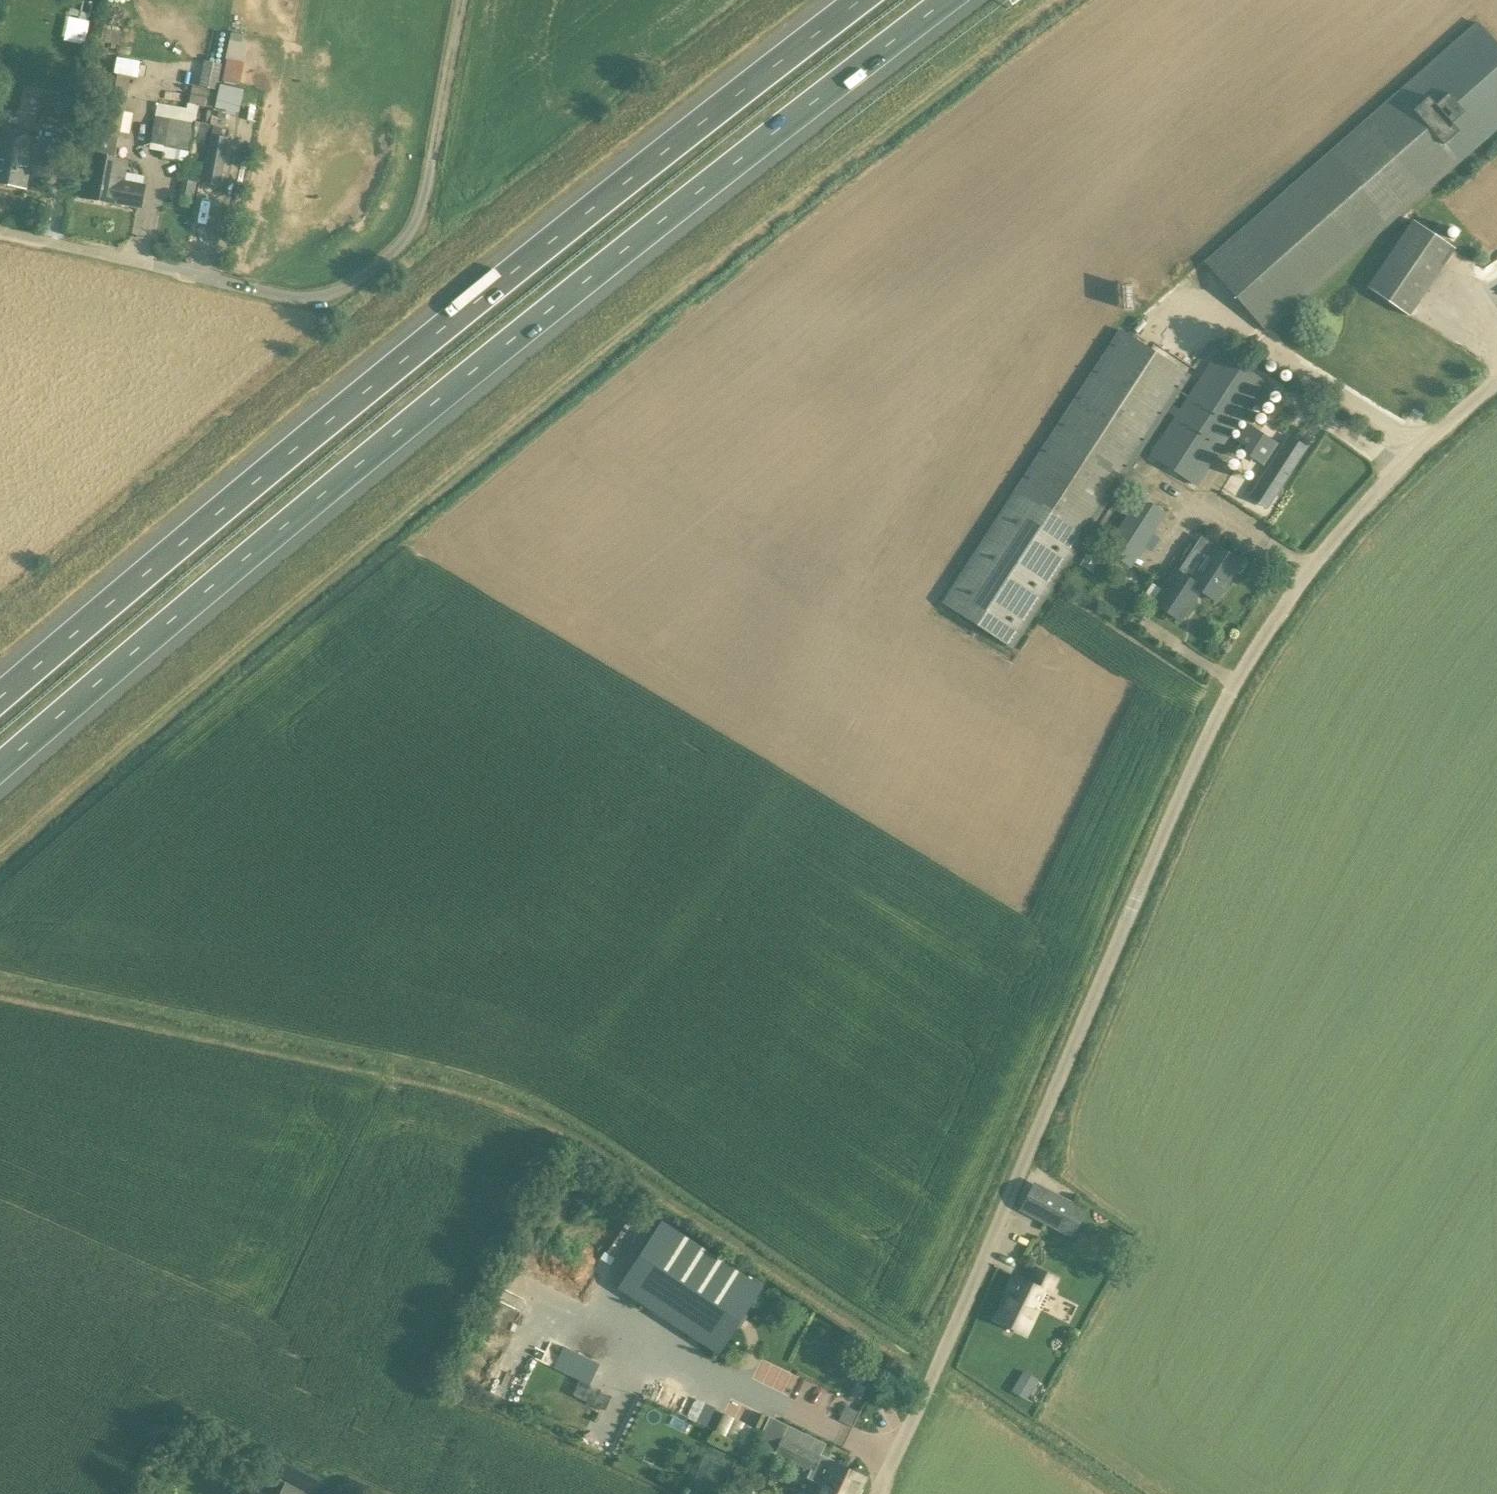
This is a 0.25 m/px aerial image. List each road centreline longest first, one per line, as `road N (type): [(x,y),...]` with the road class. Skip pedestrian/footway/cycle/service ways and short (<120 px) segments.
road 1 (unclassified): [(875,1493),(1235,683),(1330,544),(1420,447),(1496,383)]
road 2 (motorway): [(0,766),(180,605),(715,172),(944,0)]
road 3 (motorway): [(860,0),(512,263),(0,691)]
road 4 (unclassified): [(0,229),(312,297),(346,286),(403,241),(432,159)]

